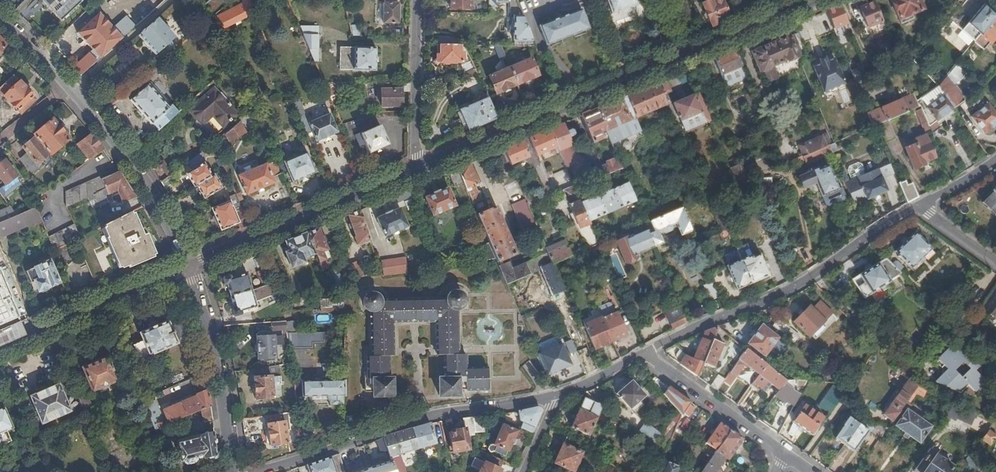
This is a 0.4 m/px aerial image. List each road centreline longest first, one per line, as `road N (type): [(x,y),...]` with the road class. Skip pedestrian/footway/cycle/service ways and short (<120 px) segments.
road 1 (tertiary): [(522,128),(817,0)]
road 2 (residential): [(923,205),(779,294),(640,352)]
road 3 (residential): [(559,395),(421,418),(256,471)]
road 4 (tertiary): [(192,266),(423,168)]
road 5 (residential): [(70,85),(132,165),(192,266)]
road 6 (unclassified): [(192,266),(218,356),(233,471)]
road 7 (tertiary): [(192,266),(0,349)]
road 8 (residential): [(640,352),(785,456)]
road 9 (residential): [(423,168),(418,0)]

